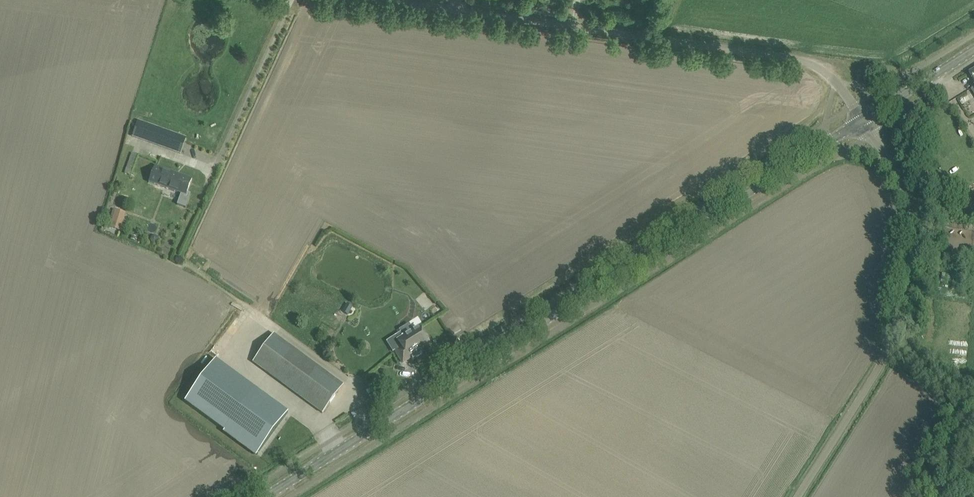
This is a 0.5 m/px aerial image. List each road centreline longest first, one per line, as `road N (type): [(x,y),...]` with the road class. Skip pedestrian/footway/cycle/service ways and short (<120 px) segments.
road 1 (tertiary): [(264,496),(860,122)]
road 2 (unclassified): [(860,122),(836,82),(801,60),(381,0)]
road 3 (unclassified): [(798,496),(887,350),(913,250),(910,207),(860,122)]
road 4 (tertiary): [(860,122),(973,50)]

